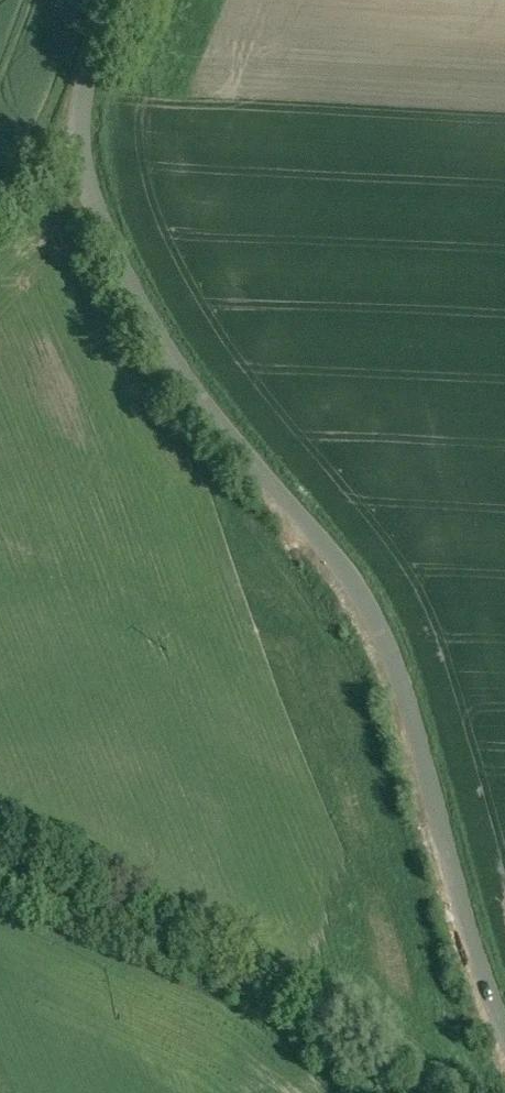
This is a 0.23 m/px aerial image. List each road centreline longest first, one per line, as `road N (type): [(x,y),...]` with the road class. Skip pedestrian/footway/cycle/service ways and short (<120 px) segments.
road 1 (unclassified): [(115,0),(84,86),(83,170),(112,249),(179,367),(362,594),(402,689),(504,1034)]

